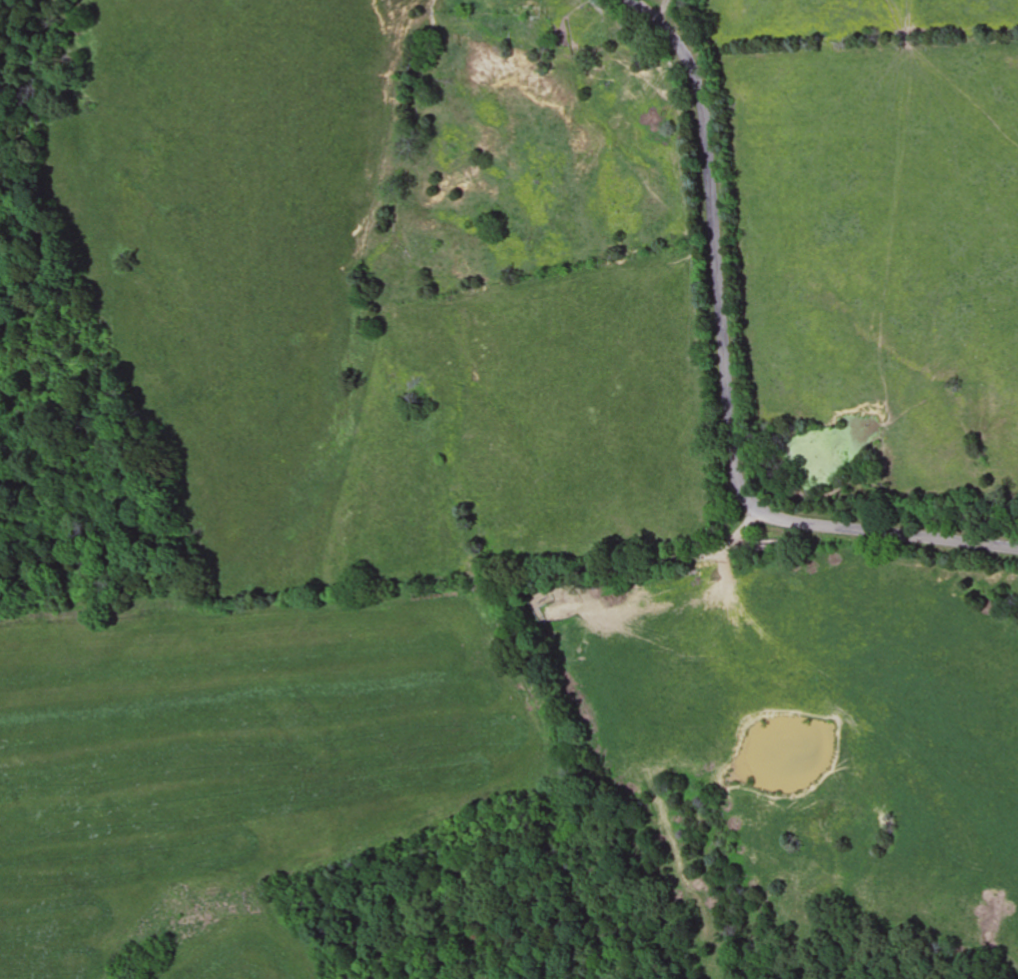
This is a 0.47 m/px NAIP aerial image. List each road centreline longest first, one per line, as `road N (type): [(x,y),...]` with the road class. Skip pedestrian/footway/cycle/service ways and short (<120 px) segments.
road 1 (residential): [(1017,551),(784,521),(741,491),(727,414),(705,108),(681,50),(631,0)]

